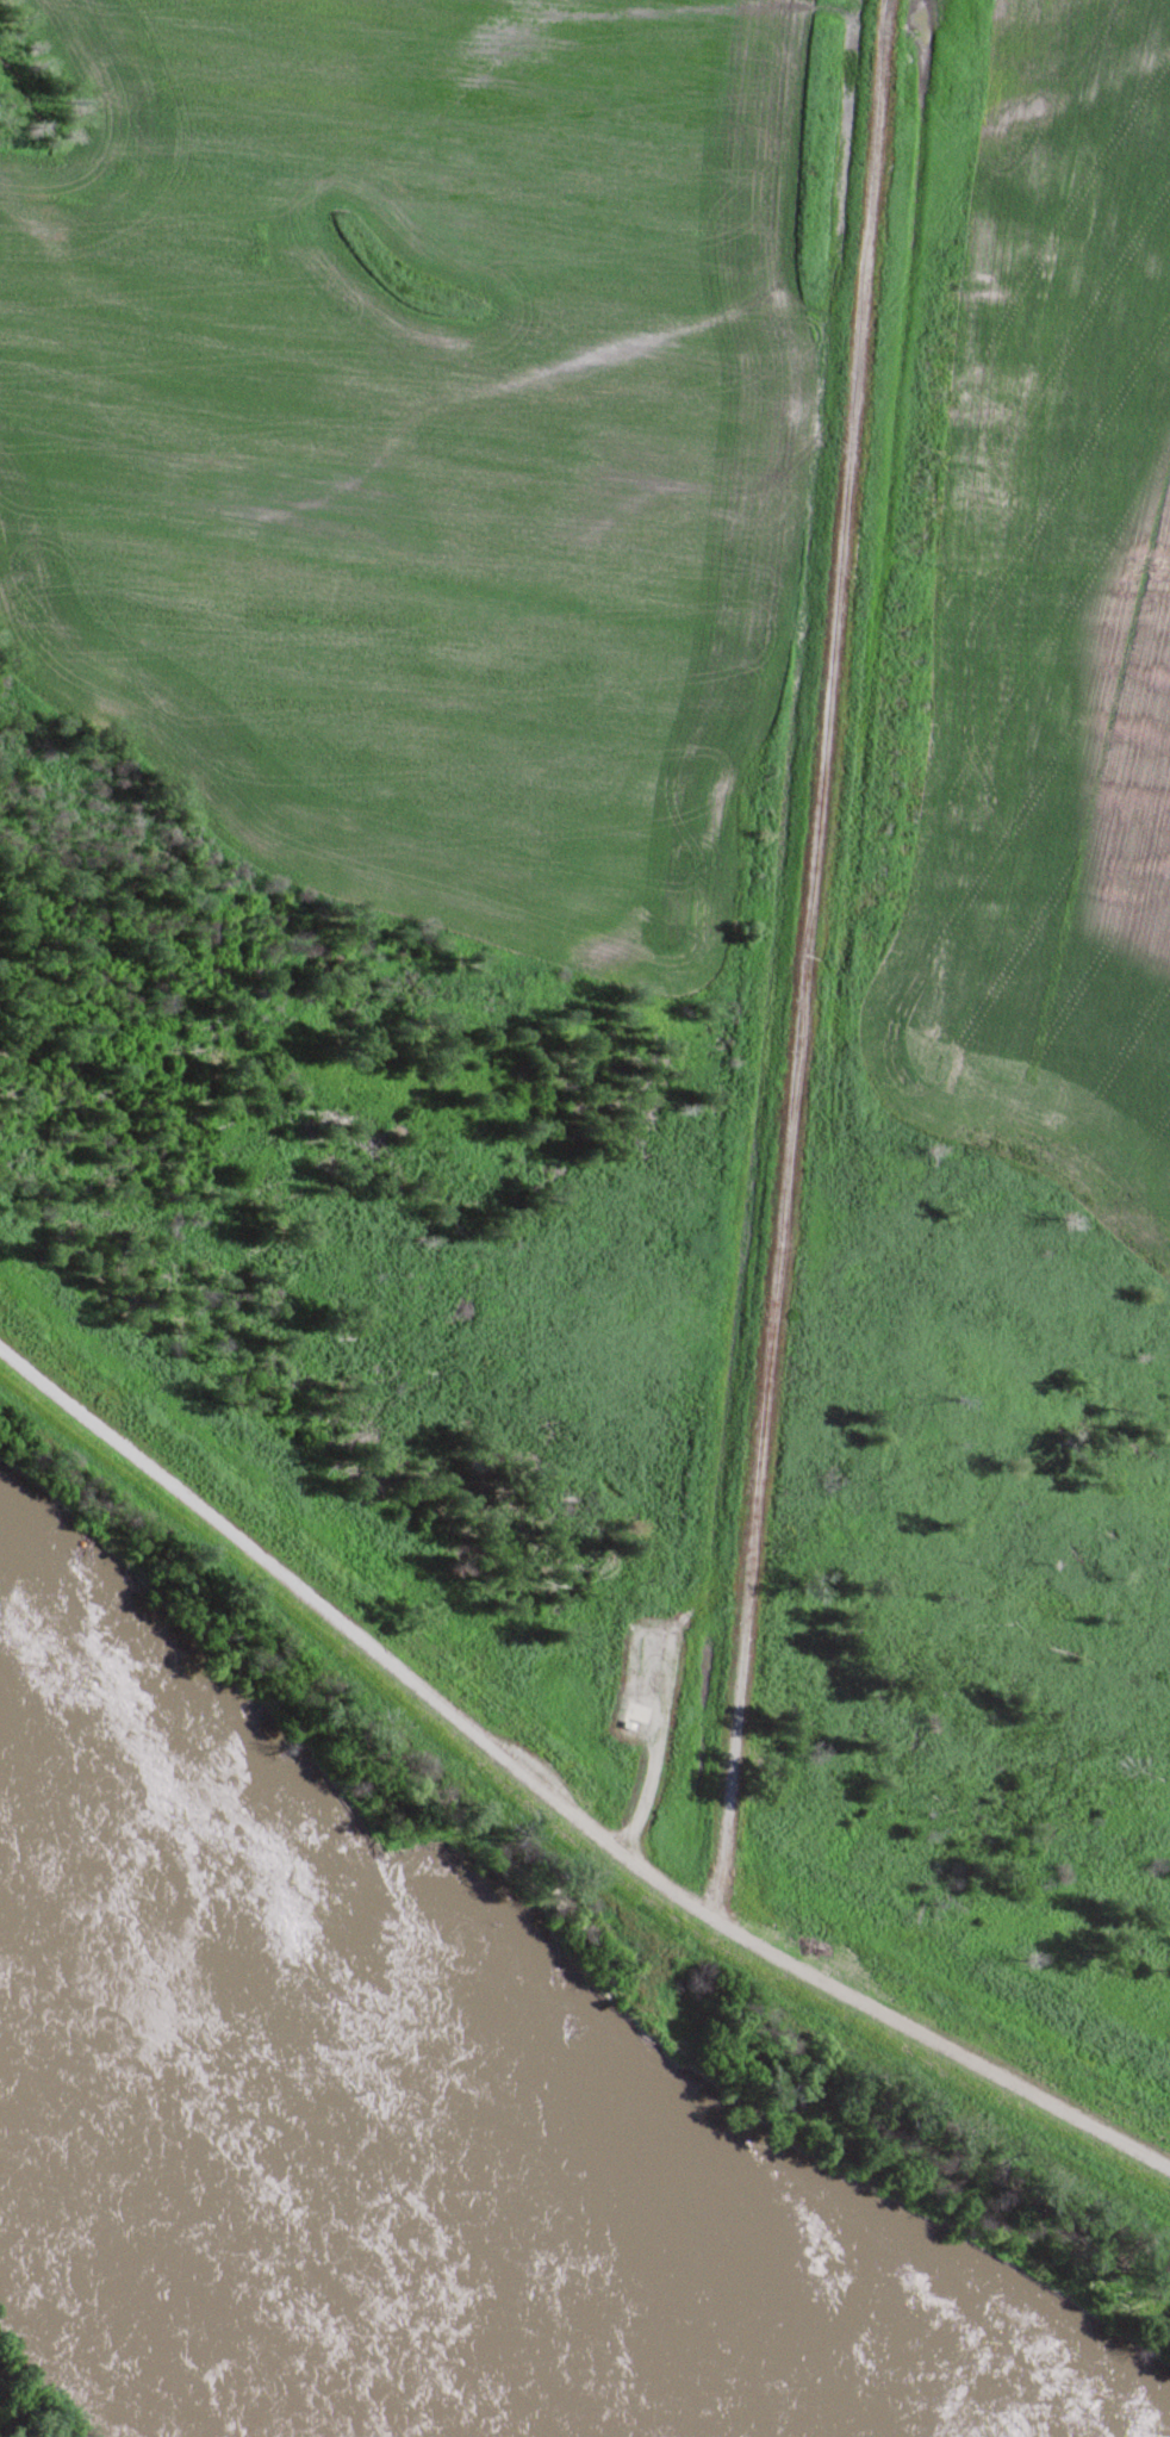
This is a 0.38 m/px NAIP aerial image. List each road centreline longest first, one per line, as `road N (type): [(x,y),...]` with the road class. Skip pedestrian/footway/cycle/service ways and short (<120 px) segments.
road 1 (residential): [(617,1851),(649,1796),(664,1627),(754,1558),(888,0)]
road 2 (residential): [(0,1333),(269,1548),(434,1704),(655,1884),(776,1960),(1169,2173)]

